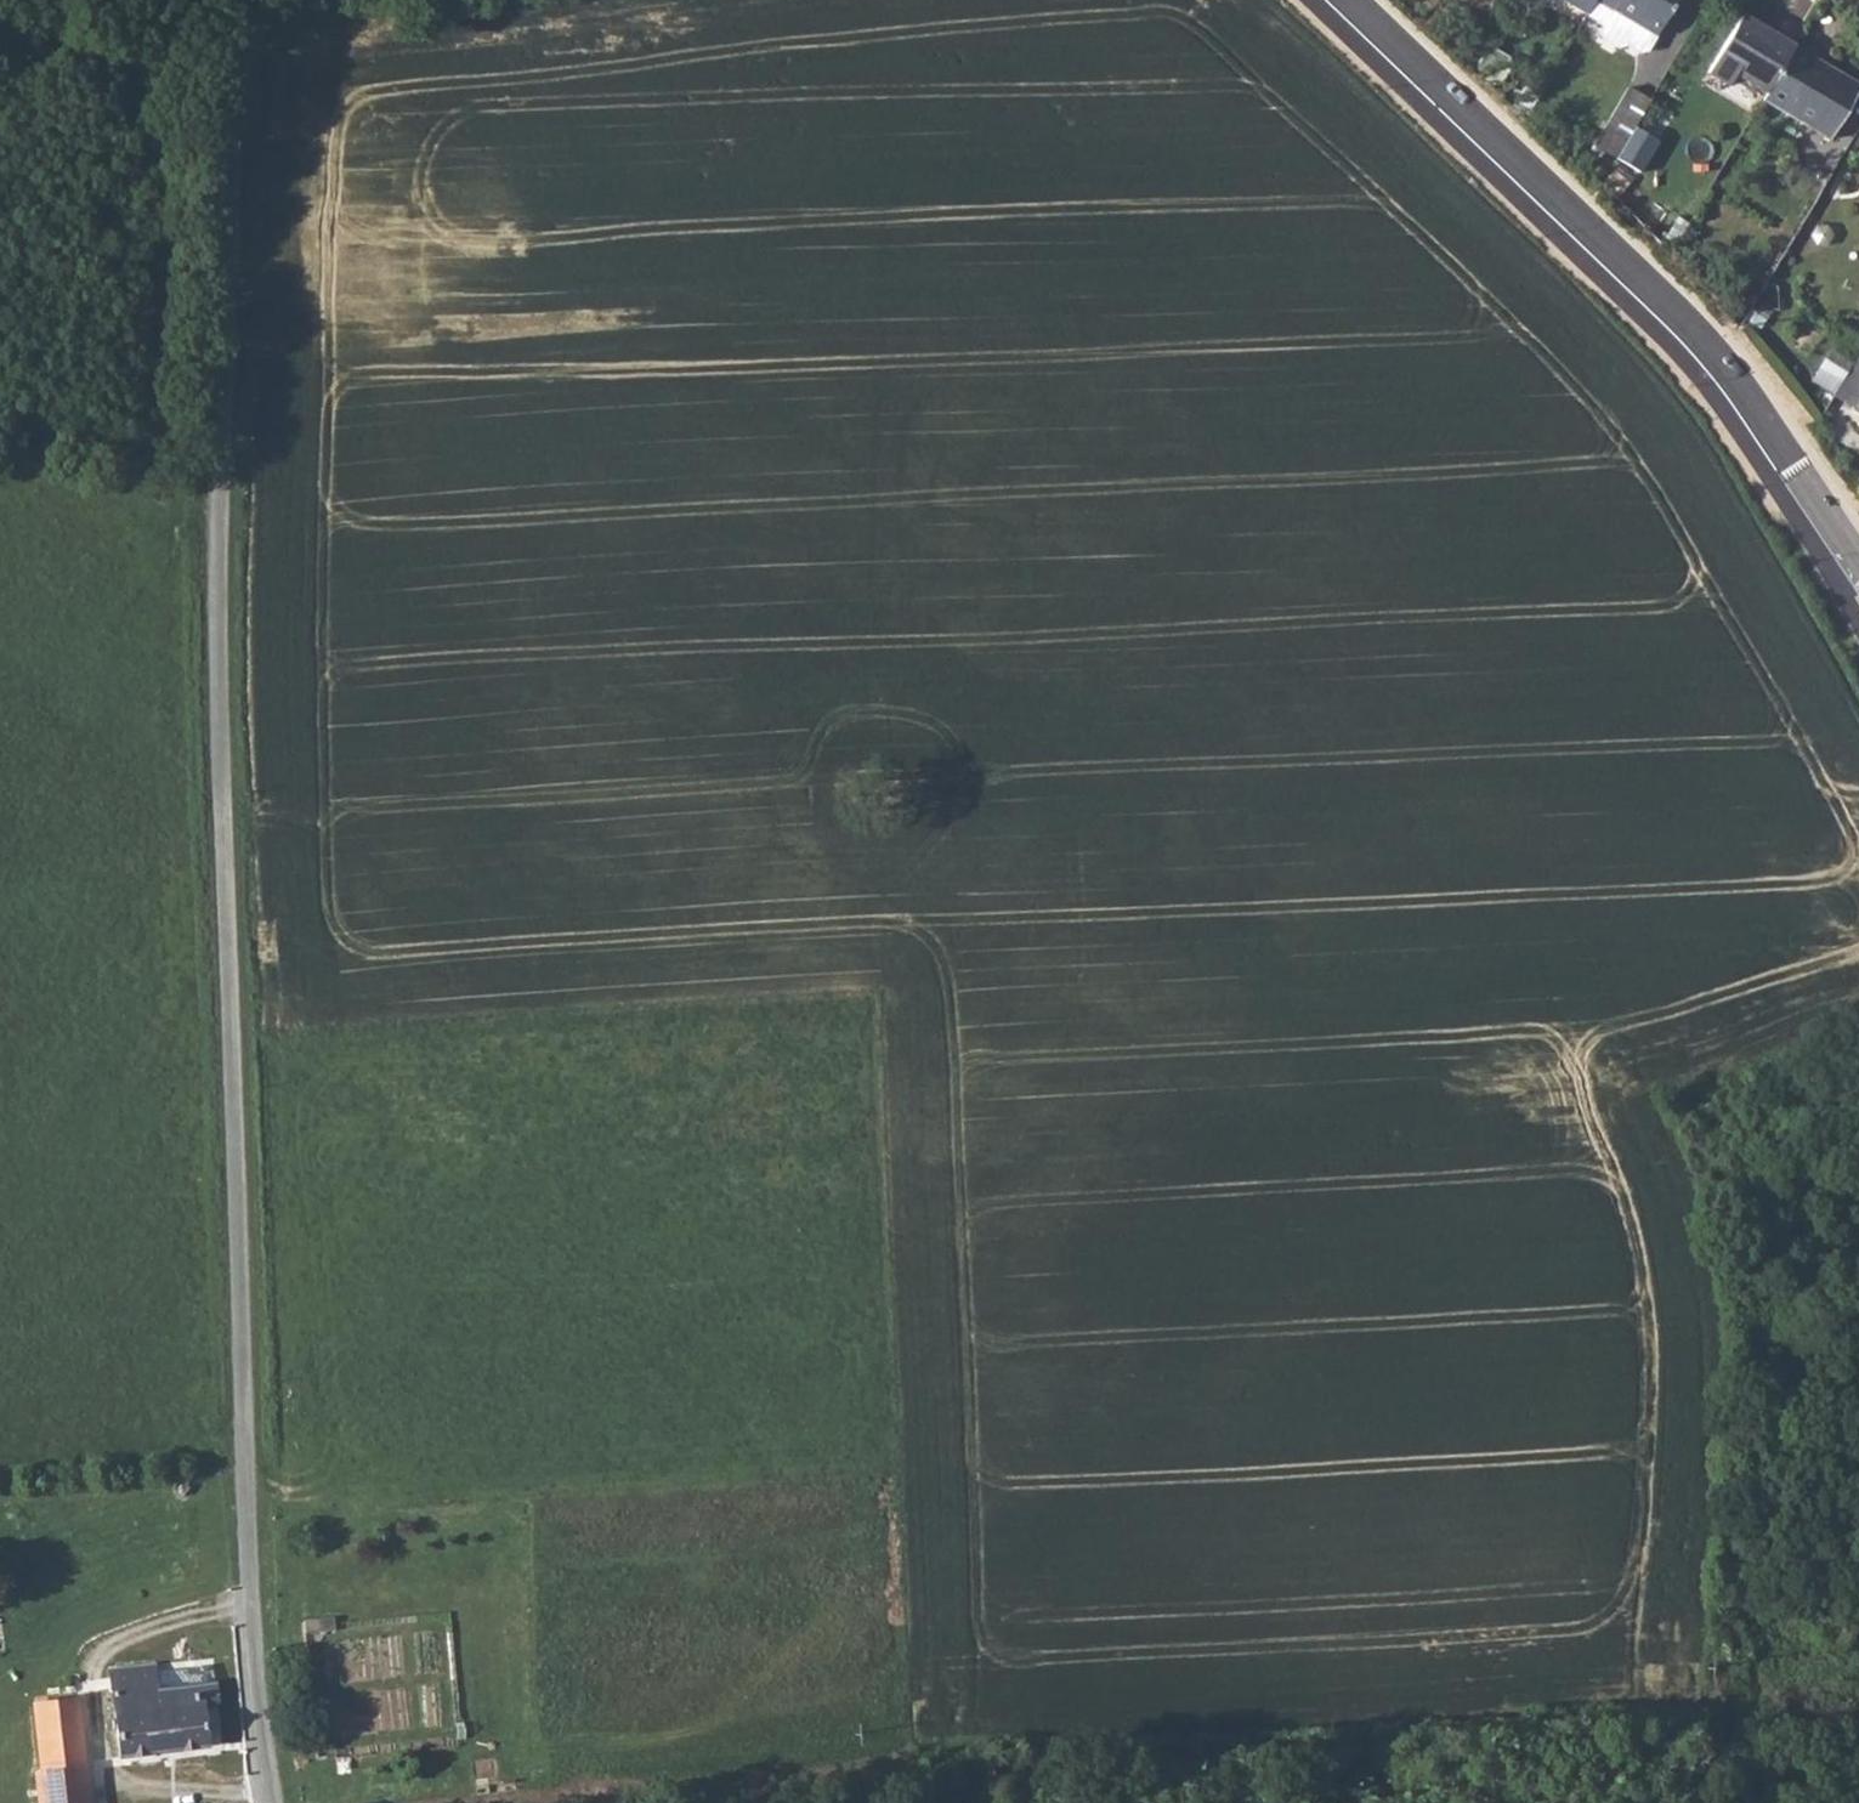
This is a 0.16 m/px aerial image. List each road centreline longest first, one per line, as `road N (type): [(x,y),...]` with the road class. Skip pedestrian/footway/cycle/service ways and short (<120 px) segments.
road 1 (unclassified): [(276,1802),(248,1458),(225,642),(242,0)]
road 2 (secondary): [(1338,0),(1672,317),(1786,458),(1858,568)]

